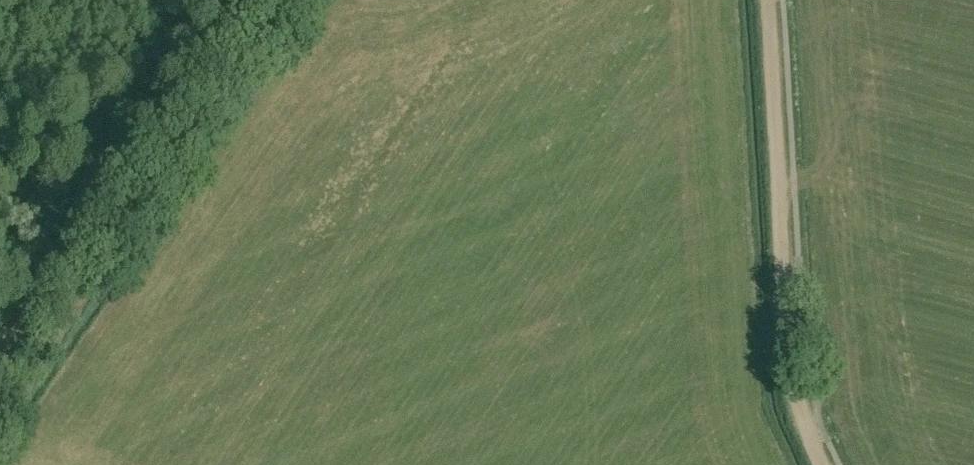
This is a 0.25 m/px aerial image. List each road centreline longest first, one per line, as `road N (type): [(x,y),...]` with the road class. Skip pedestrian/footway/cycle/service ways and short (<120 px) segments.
road 1 (track): [(283,0),(0,416)]
road 2 (track): [(768,0),(791,382),(821,464)]

